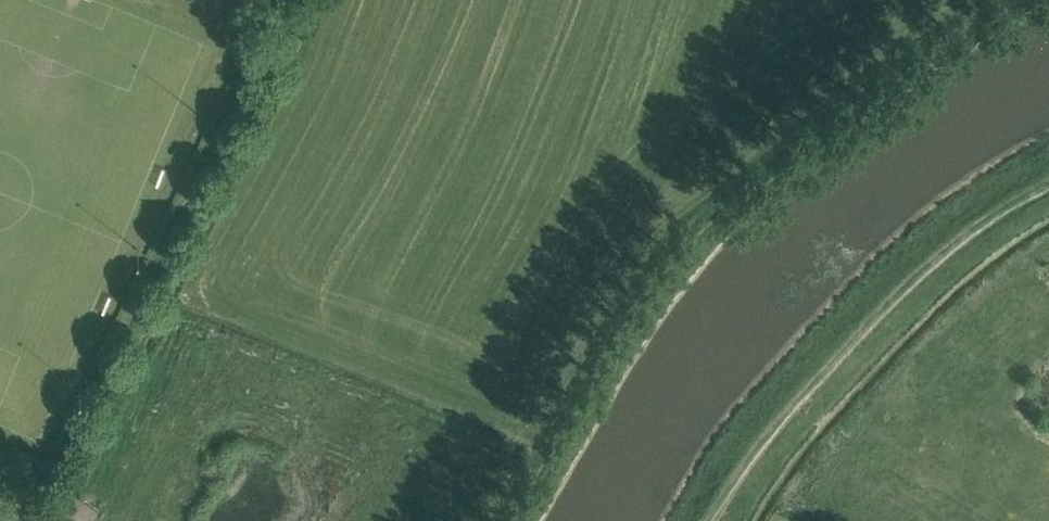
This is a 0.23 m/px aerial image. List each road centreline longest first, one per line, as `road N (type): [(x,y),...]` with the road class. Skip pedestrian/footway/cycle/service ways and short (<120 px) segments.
road 1 (track): [(994,0),(839,109),(764,183),(647,334),(537,520)]

